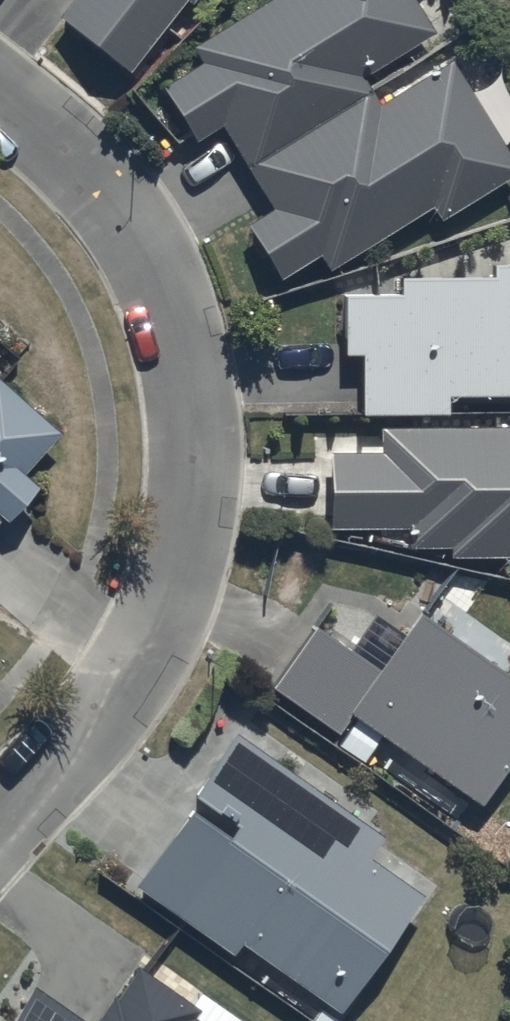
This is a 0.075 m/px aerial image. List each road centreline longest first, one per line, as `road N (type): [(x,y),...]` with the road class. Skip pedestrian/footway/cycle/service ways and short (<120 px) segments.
road 1 (residential): [(0,830),(109,715),(171,617),(194,509),(201,429),(186,348),(154,265),(91,192),(0,108)]

